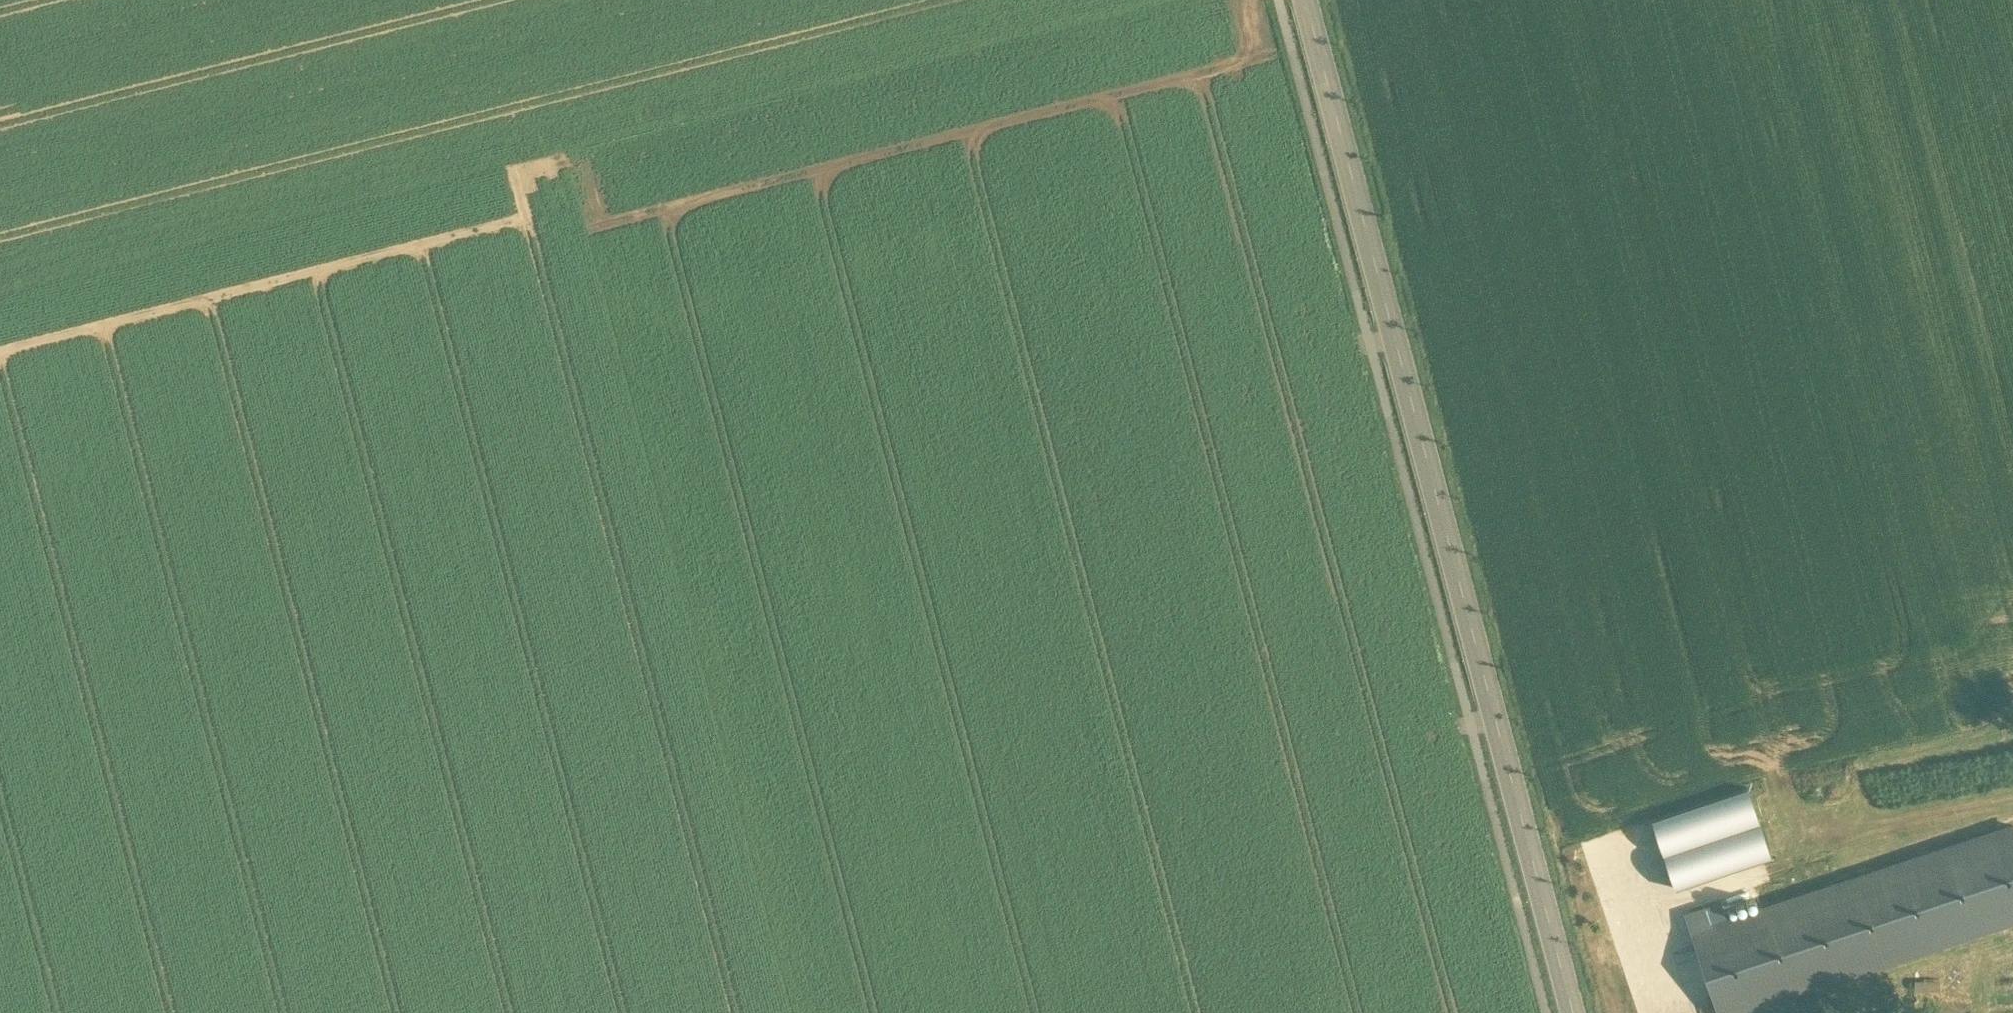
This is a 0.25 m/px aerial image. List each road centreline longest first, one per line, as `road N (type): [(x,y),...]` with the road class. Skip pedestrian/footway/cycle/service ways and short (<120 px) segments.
road 1 (tertiary): [(1304,0),(1571,1012)]

